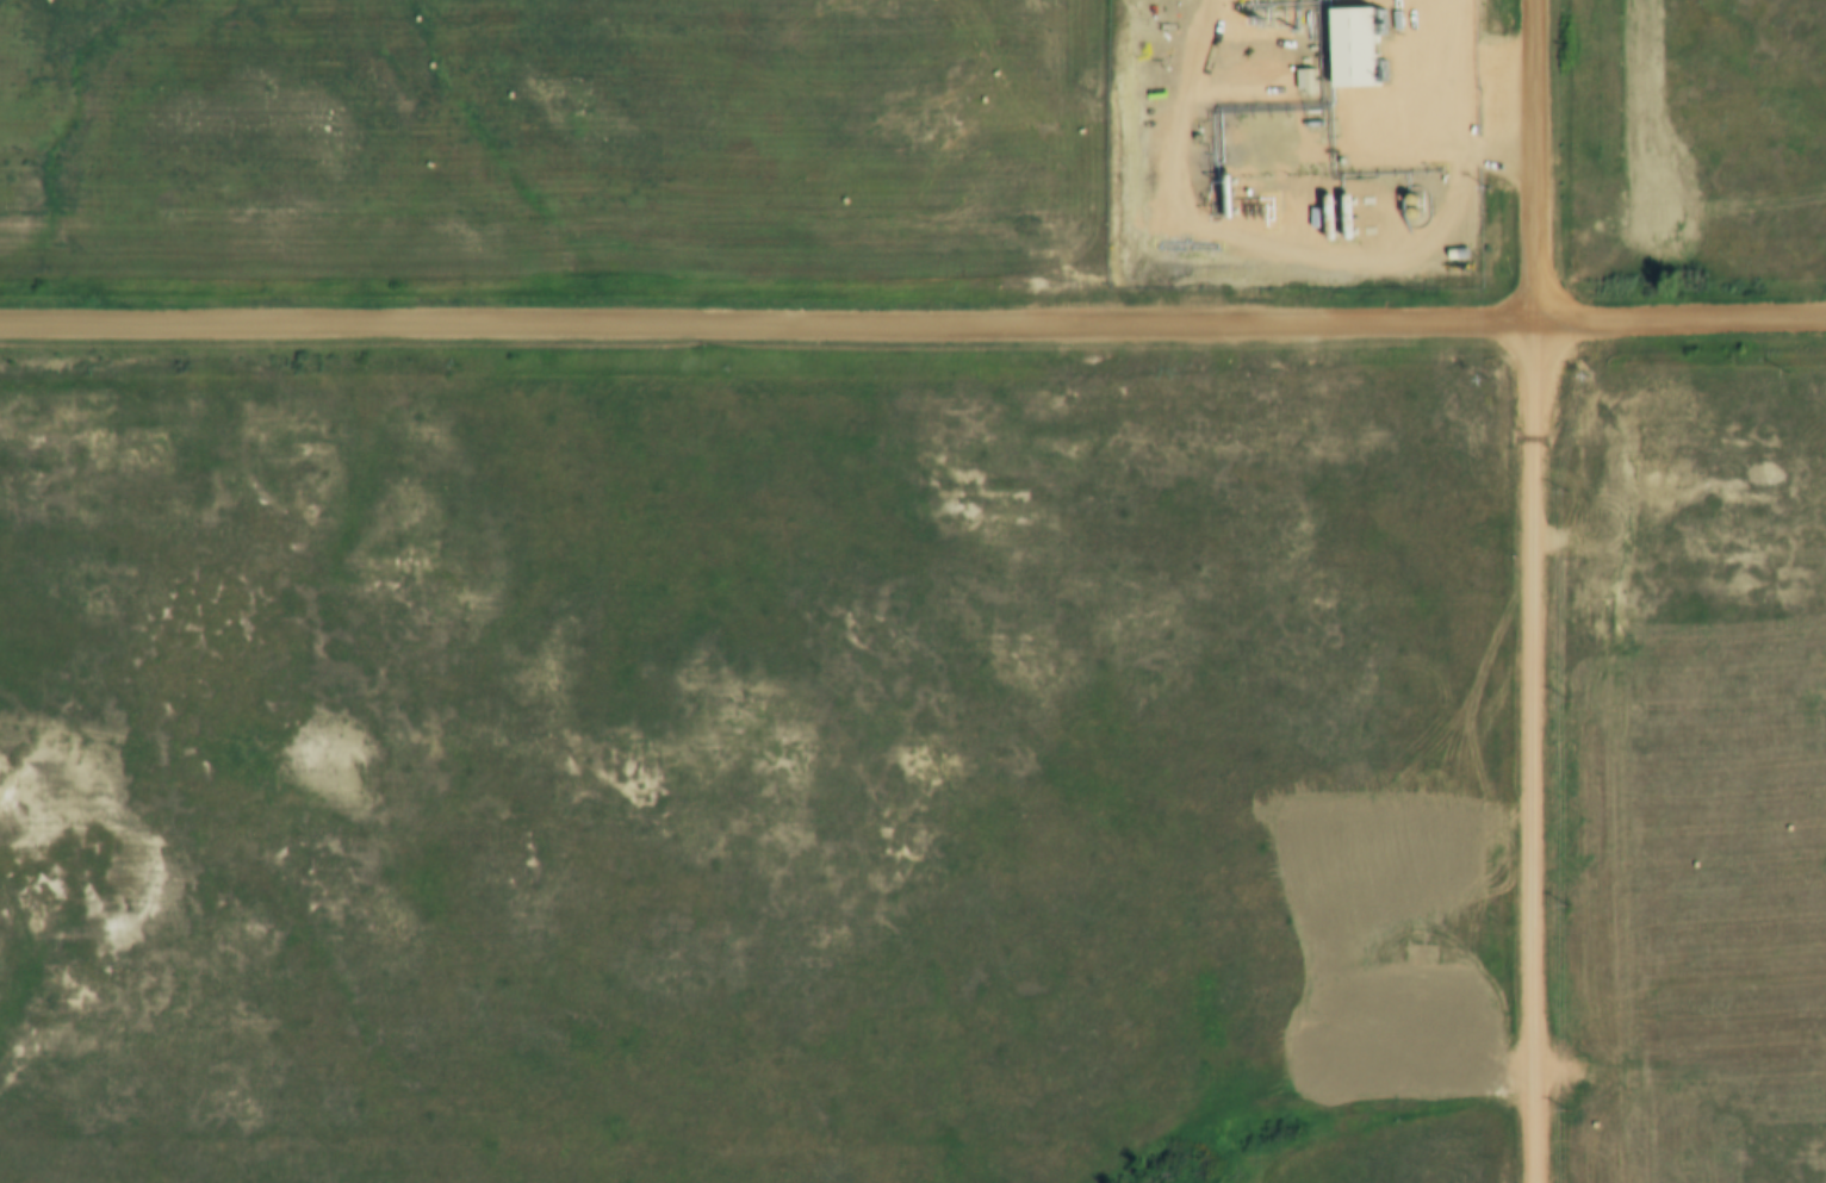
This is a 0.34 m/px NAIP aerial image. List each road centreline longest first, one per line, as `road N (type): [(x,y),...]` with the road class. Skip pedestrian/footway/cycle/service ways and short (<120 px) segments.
road 1 (tertiary): [(1534,320),(1205,332),(764,325),(0,331)]
road 2 (tertiary): [(1531,0),(1534,320)]
road 3 (residential): [(1534,320),(1825,321)]

